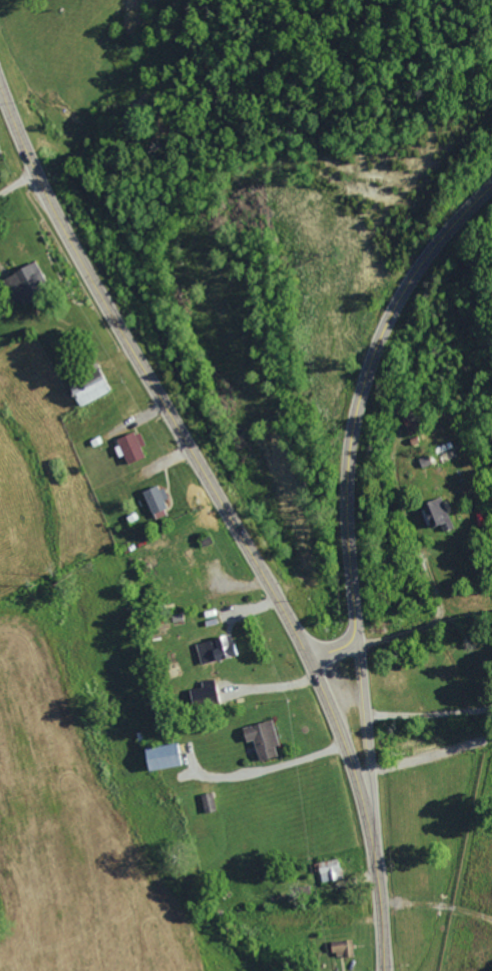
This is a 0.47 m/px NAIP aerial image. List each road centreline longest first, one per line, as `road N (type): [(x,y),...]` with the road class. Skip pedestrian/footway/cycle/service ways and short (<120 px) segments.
road 1 (primary): [(384,970),(369,827),(329,702),(54,209),(0,84)]
road 2 (secondary): [(311,663),(344,648),(356,622),(349,475),(370,367),(412,280),(491,186)]
road 3 (secondary): [(381,911),(356,606)]

